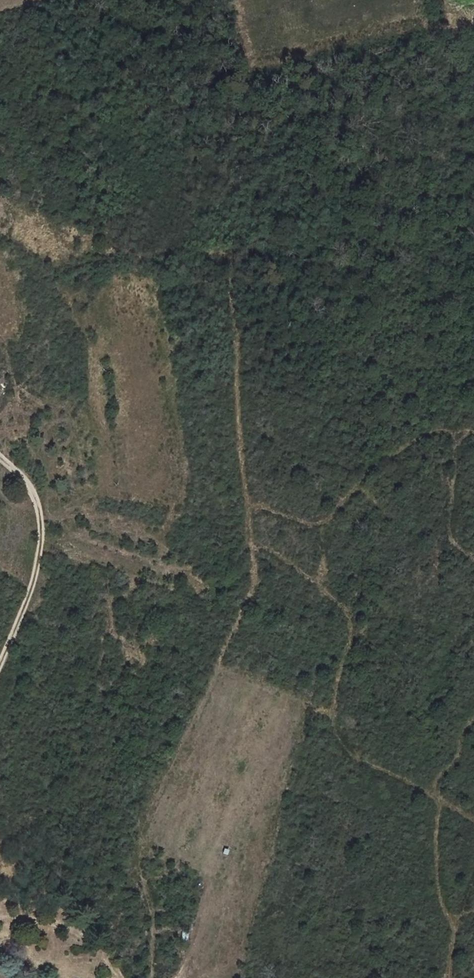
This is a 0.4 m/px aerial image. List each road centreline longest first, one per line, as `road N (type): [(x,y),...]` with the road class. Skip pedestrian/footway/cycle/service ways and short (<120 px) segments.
road 1 (track): [(96,249),(218,251),(229,262),(254,568),(251,594),(147,829),(144,844),(207,876),(196,930),(174,977)]
road 2 (track): [(0,664),(33,585),(41,521),(23,477),(0,457)]

